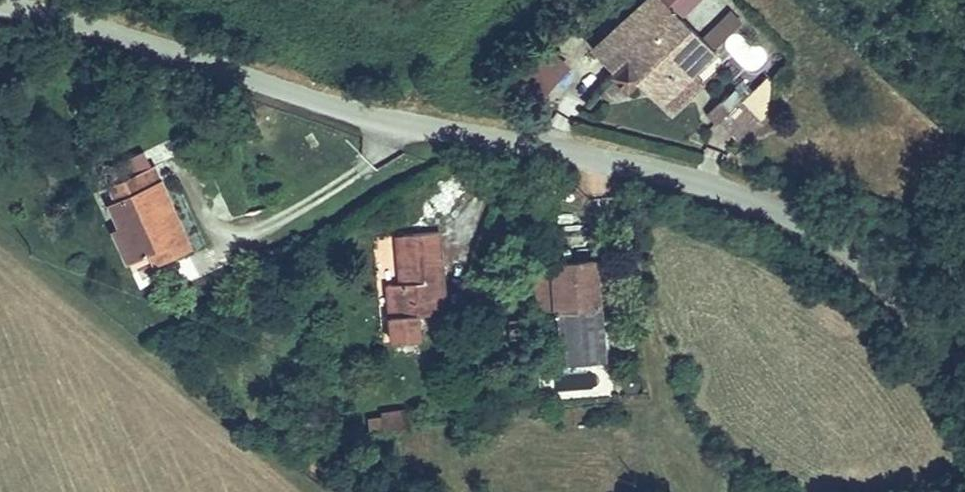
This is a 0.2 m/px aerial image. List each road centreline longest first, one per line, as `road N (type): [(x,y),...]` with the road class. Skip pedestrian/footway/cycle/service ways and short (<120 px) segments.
road 1 (unclassified): [(0,7),(212,56),(492,140),(727,188),(849,248),(924,324),(964,383)]

